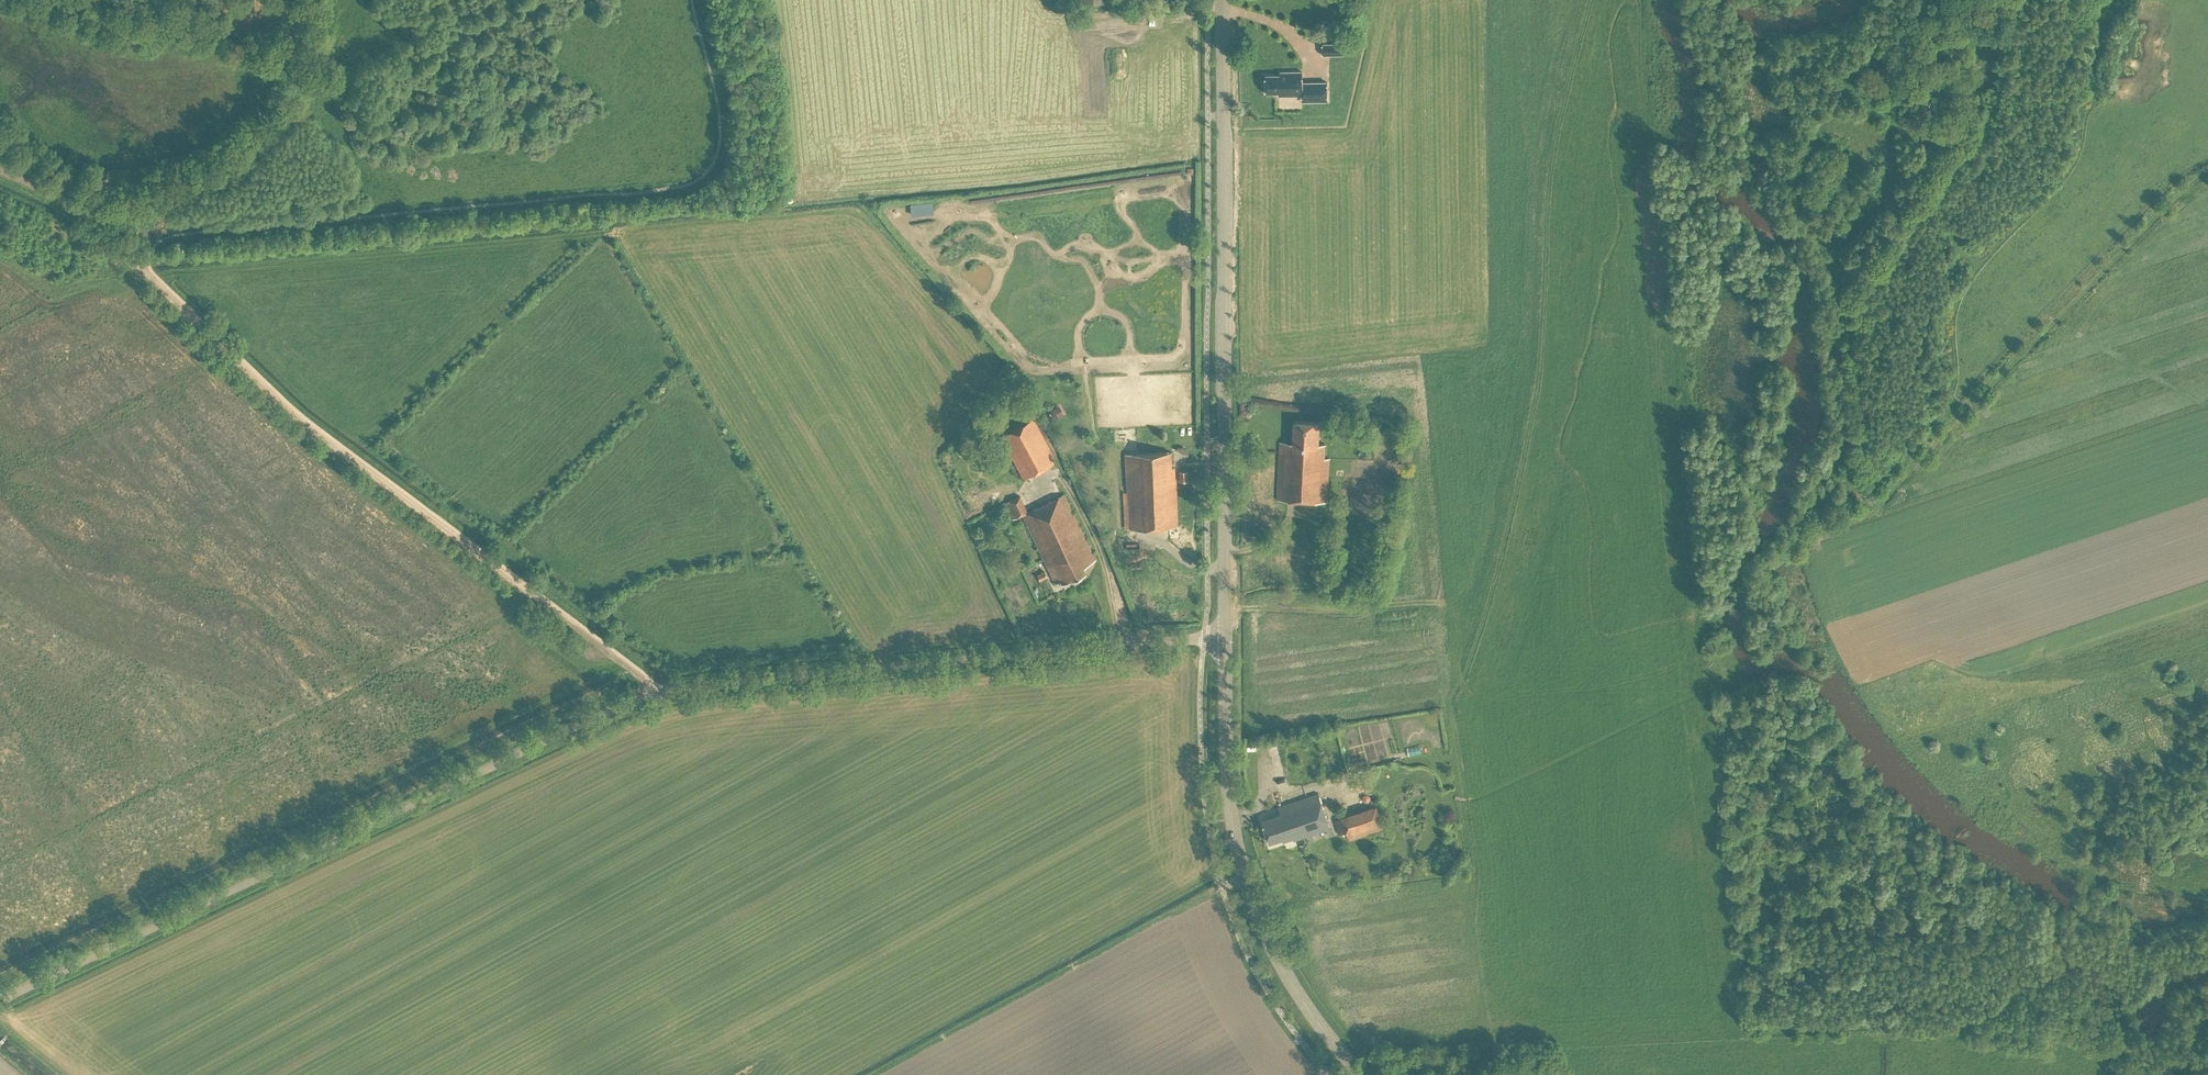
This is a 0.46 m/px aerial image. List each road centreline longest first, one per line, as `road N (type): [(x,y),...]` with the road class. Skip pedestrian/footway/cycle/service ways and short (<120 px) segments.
road 1 (unclassified): [(0,999),(658,692),(1225,636)]
road 2 (track): [(658,692),(289,419),(74,206),(0,171)]
road 3 (secondary): [(1225,636),(1223,0)]
road 4 (secondary): [(1357,1074),(1265,940),(1250,896),(1228,778),(1225,636)]

